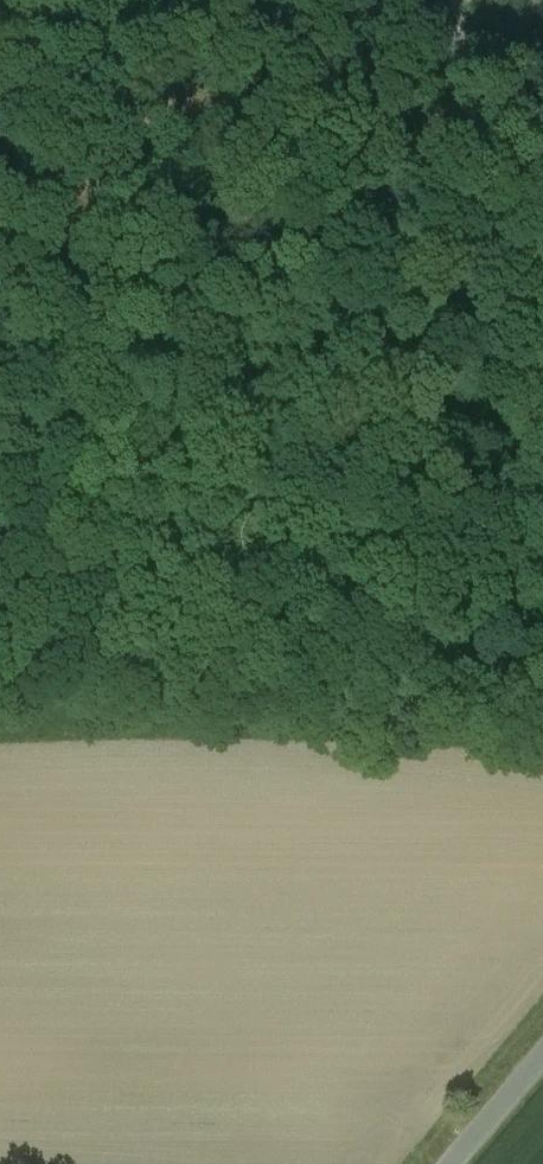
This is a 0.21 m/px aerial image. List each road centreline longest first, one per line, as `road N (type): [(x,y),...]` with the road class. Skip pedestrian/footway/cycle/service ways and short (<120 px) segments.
road 1 (unclassified): [(347,0),(542,79)]
road 2 (unclassified): [(451,1163),(542,1056)]

